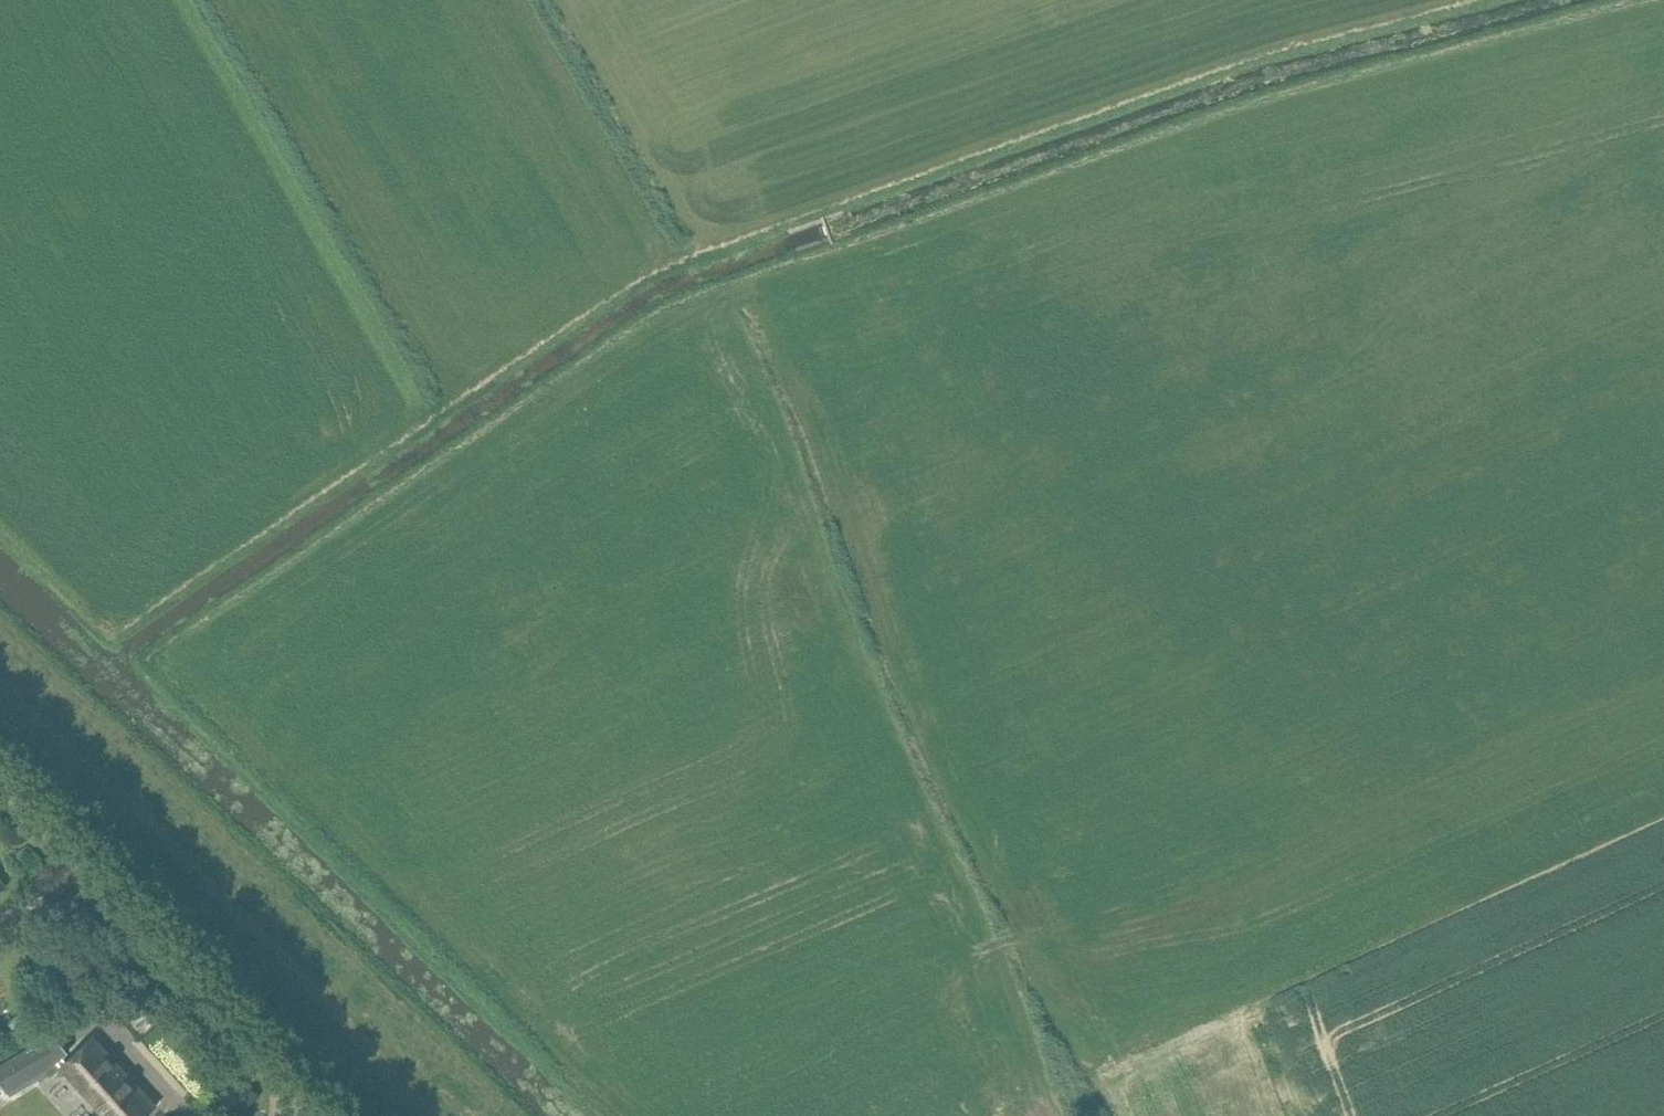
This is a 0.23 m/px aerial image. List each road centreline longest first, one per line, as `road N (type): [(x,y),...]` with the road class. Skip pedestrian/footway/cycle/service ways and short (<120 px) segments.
road 1 (unclassified): [(303,1115),(0,781)]

